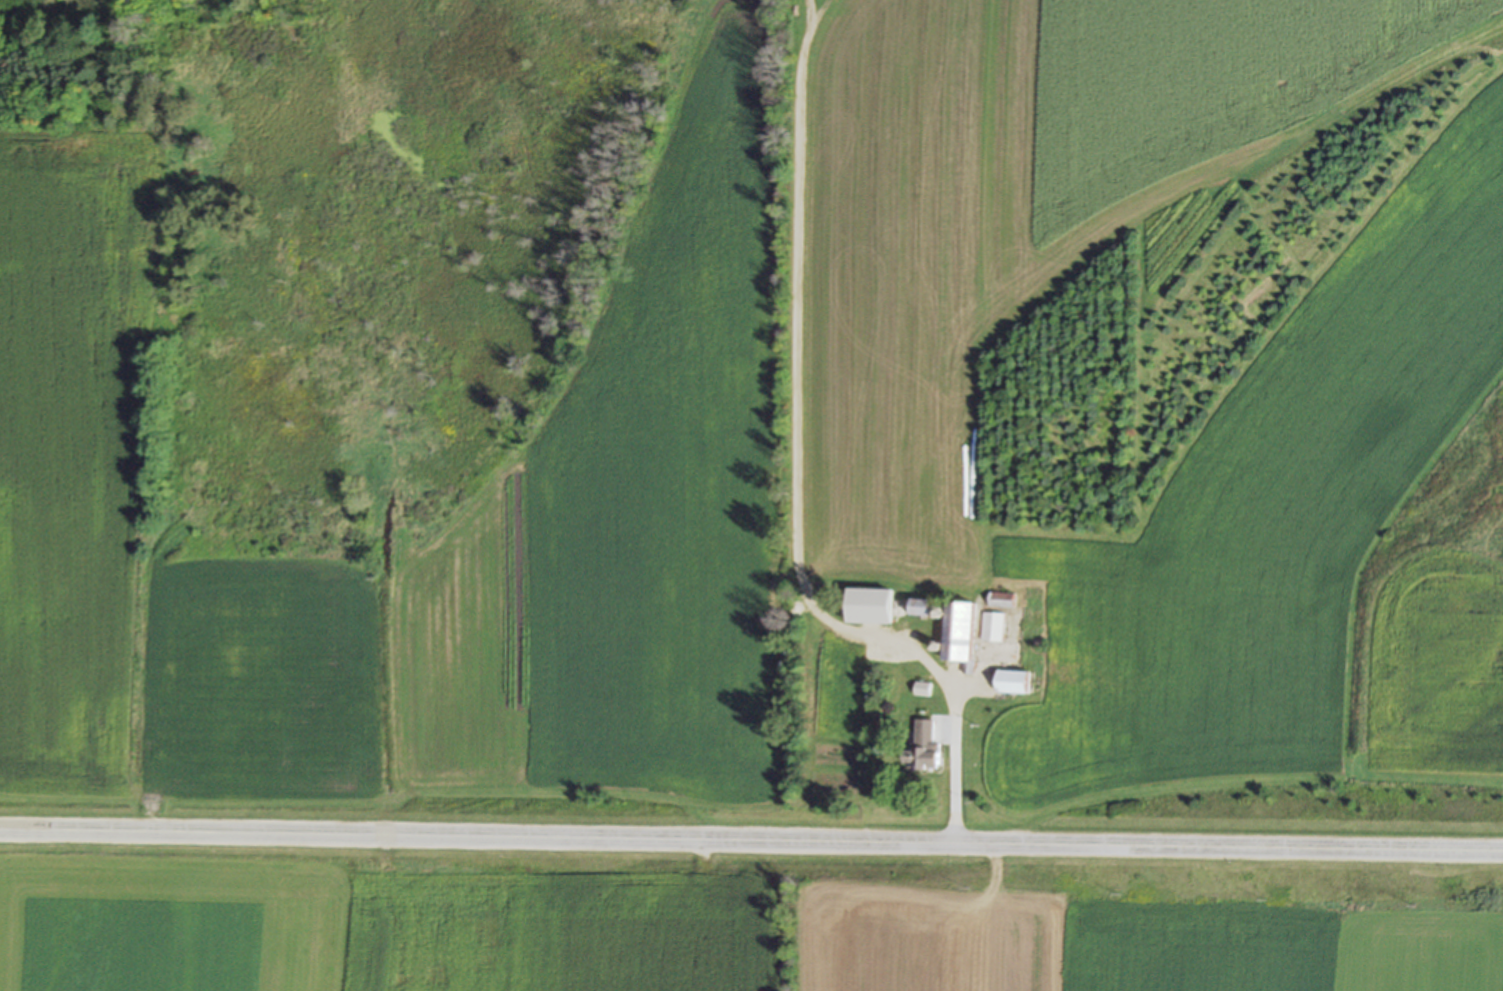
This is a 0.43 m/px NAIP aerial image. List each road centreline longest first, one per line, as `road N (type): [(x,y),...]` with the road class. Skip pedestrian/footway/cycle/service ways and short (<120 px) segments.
road 1 (tertiary): [(0,829),(1502,851)]

